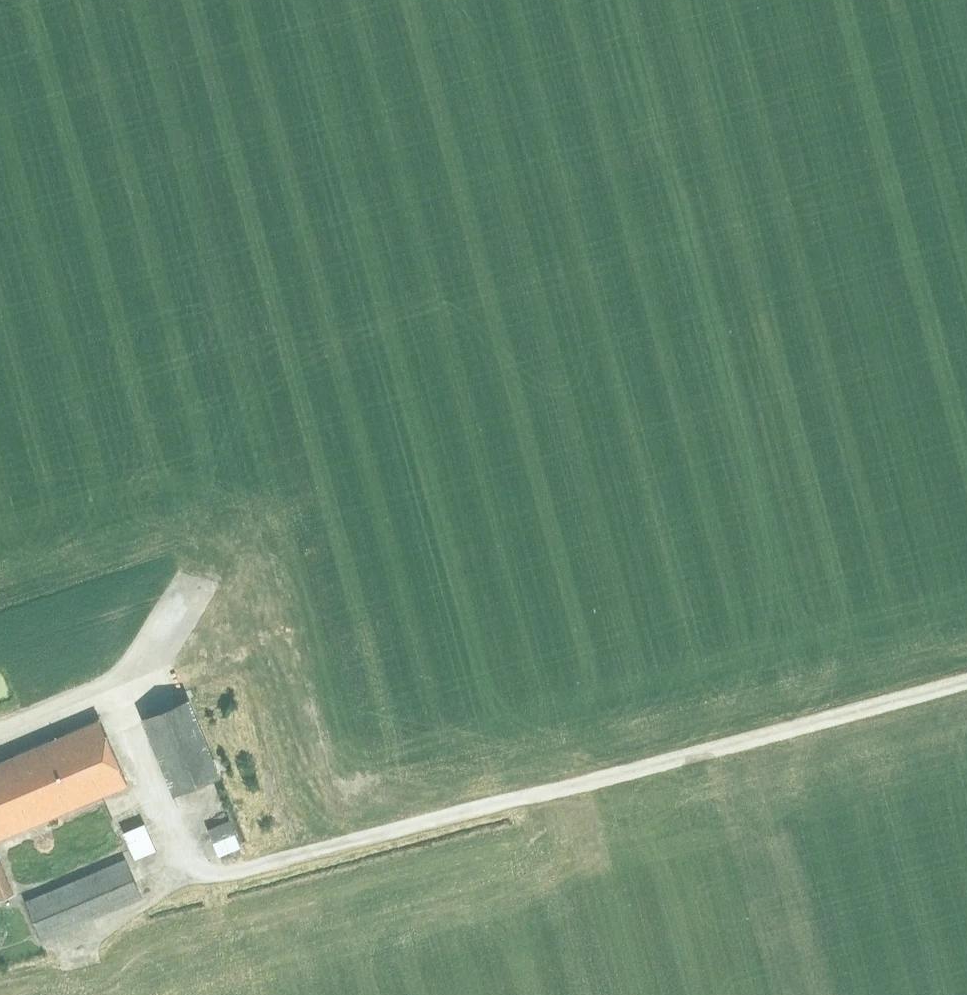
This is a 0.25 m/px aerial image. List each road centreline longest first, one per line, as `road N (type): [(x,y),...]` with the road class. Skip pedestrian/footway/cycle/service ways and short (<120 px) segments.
road 1 (track): [(966,678),(249,867)]

